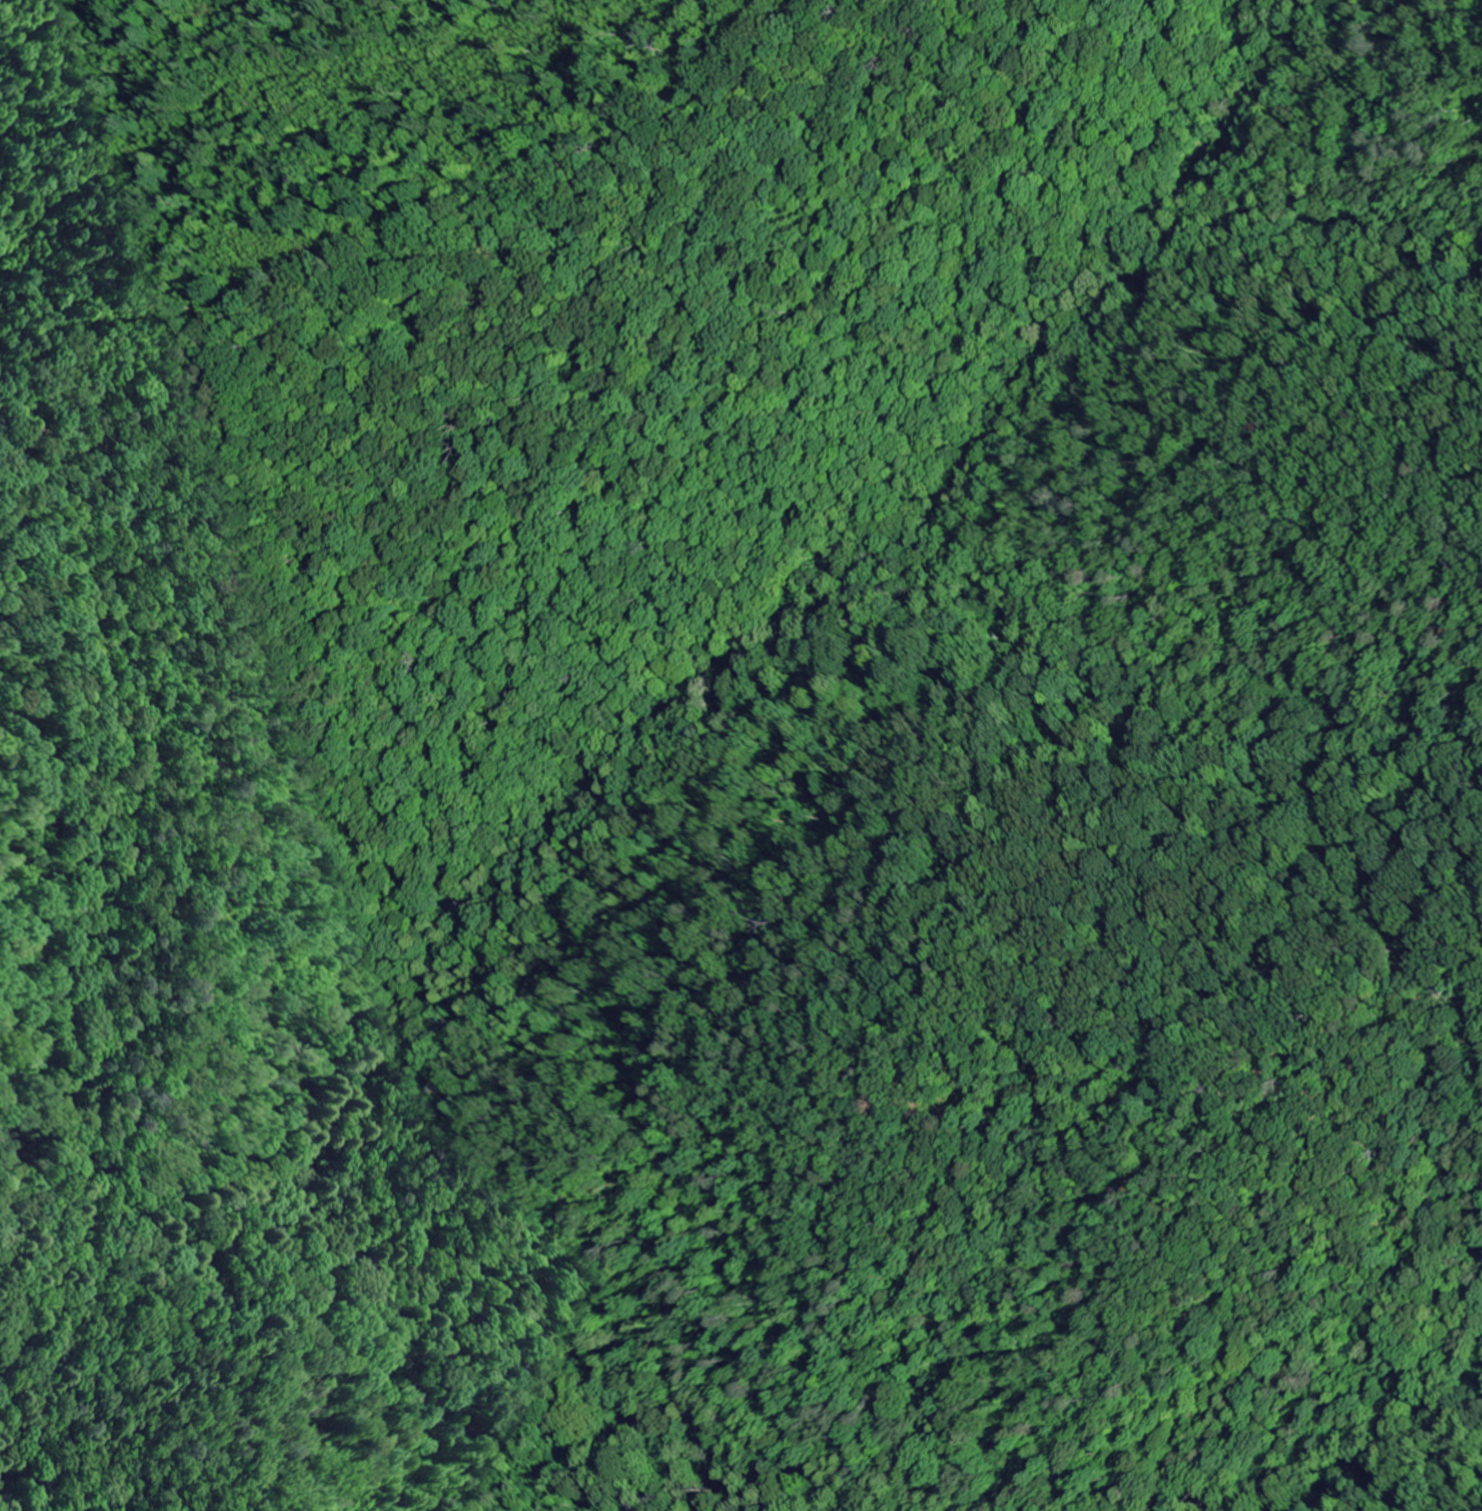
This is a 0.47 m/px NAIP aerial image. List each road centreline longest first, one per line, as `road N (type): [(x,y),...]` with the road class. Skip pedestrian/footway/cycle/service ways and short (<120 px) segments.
road 1 (track): [(616,727),(748,643),(941,538),(1403,0)]
road 2 (track): [(0,1308),(65,1289),(190,1207),(500,832),(616,727)]

